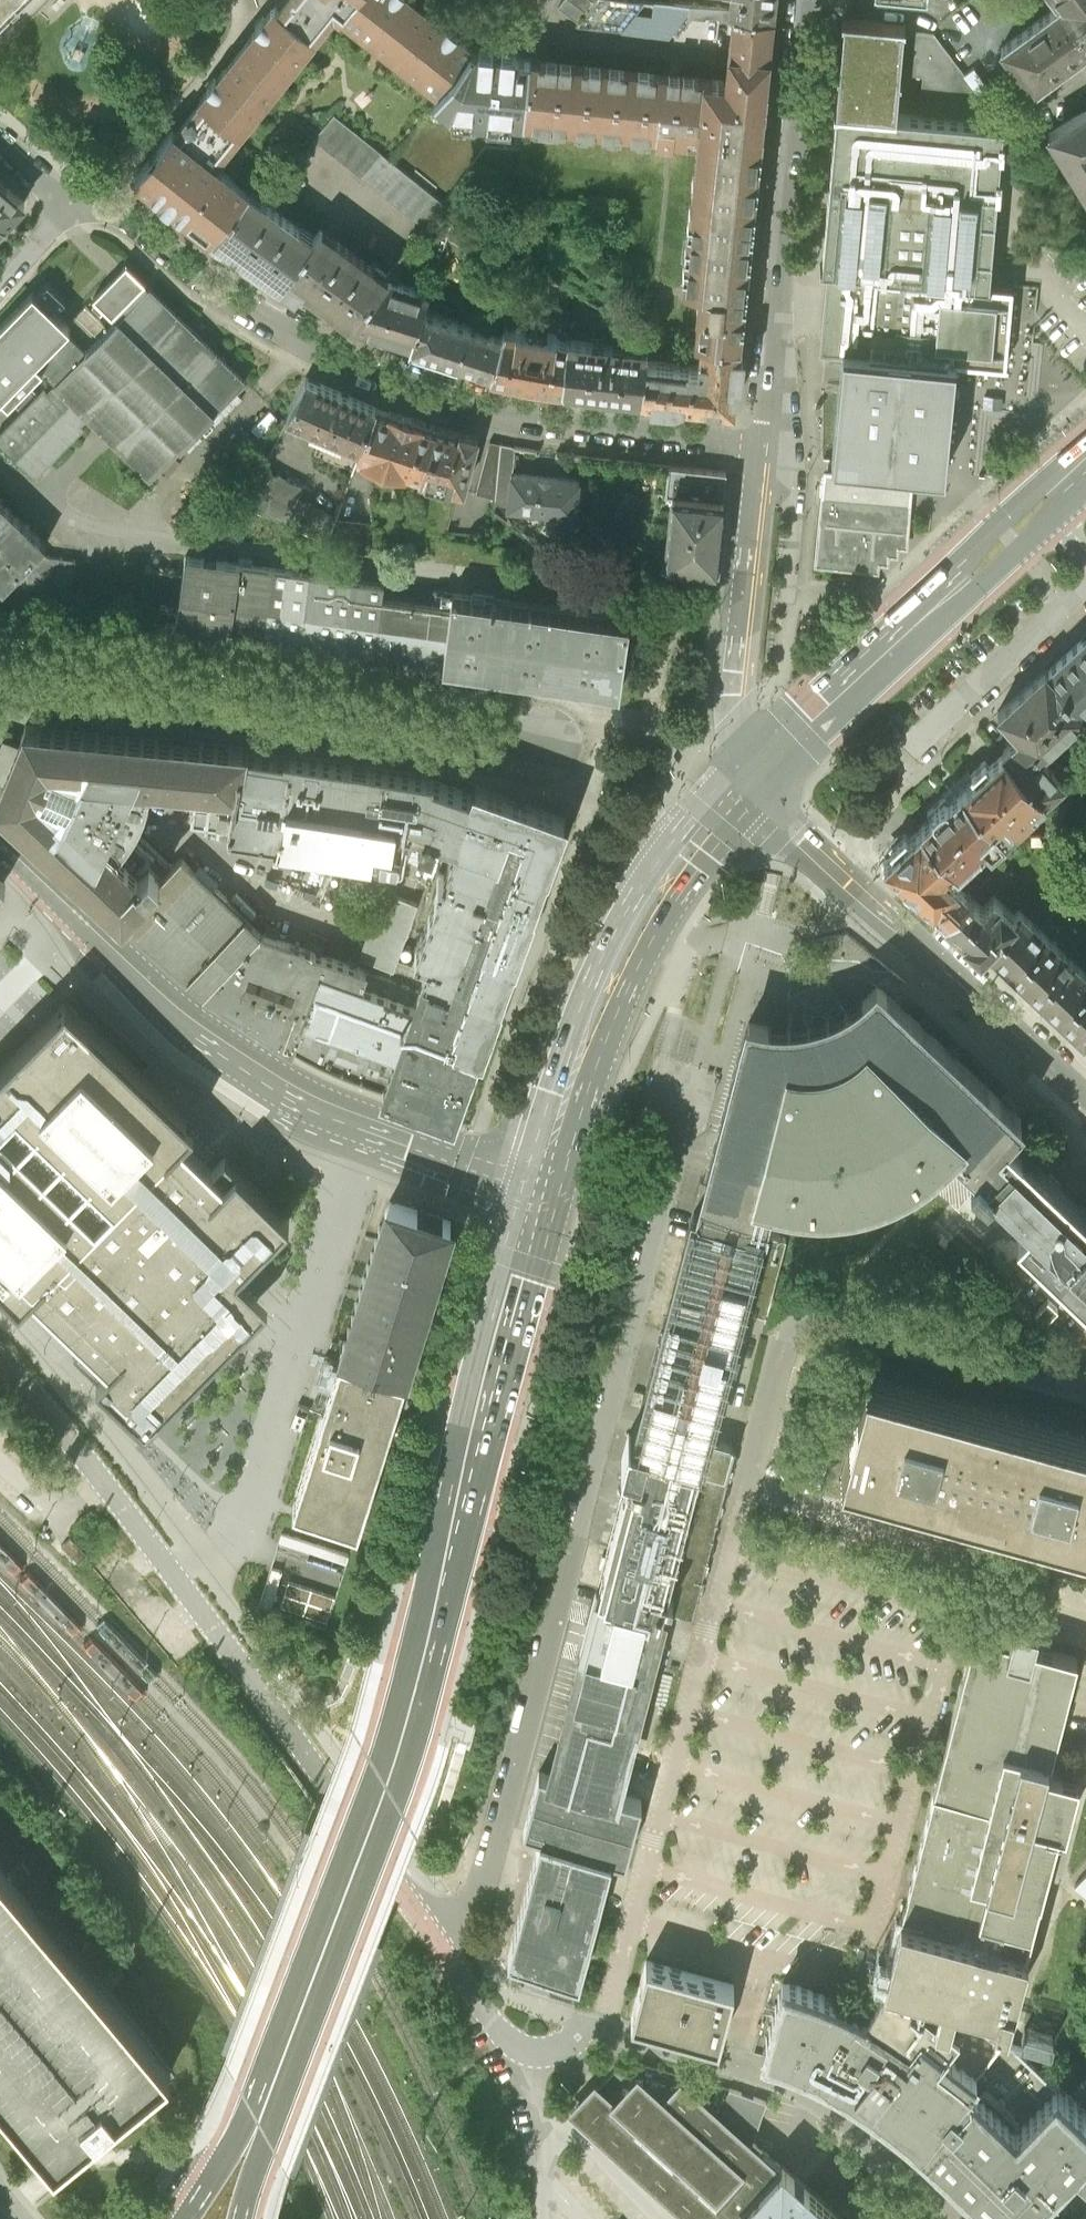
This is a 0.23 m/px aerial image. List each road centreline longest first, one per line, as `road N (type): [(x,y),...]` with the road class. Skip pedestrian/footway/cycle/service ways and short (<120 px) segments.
road 1 (unclassified): [(0,1363),(105,1488),(490,2029),(525,2057),(544,2058),(594,2027)]
road 2 (primary): [(286,2062),(414,1678),(542,1179)]
road 3 (residential): [(65,207),(105,209),(299,339),(436,395),(562,420),(765,440)]
road 4 (tertiary): [(0,843),(145,987),(245,1068),(344,1117),(542,1179)]
road 5 (unclassified): [(0,675),(551,743)]
road 6 (tertiary): [(753,784),(801,840),(1085,1105)]
road 7 (primary): [(542,1179),(593,1006),(621,945),(692,840),(753,784)]
road 8 (primary): [(753,784),(1085,471)]
road 9 (residential): [(809,0),(765,440)]
road 10 (residential): [(765,440),(734,739),(753,784)]
road 11 (primary): [(286,2062),(185,2218)]
road 12 (primary): [(247,2218),(286,2062)]

